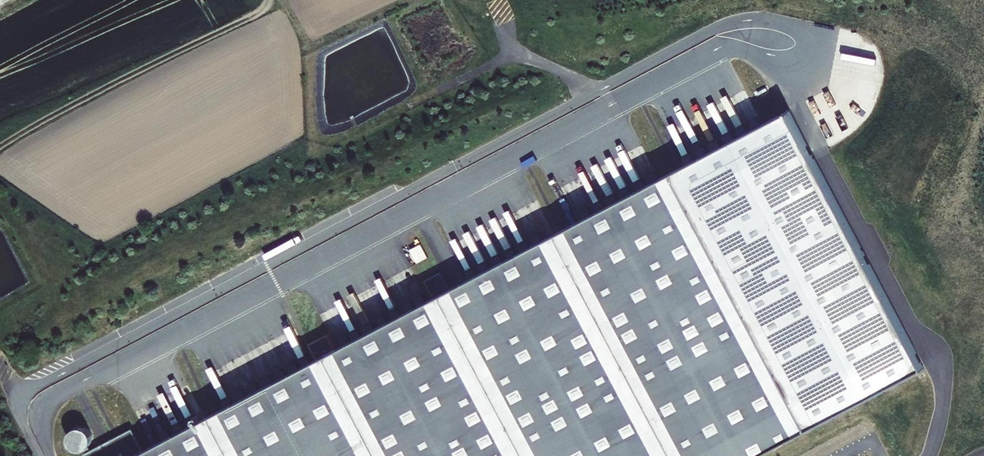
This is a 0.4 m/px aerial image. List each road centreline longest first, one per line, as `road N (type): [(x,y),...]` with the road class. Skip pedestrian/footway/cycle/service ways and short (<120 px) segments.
road 1 (track): [(272,0),(0,149)]

